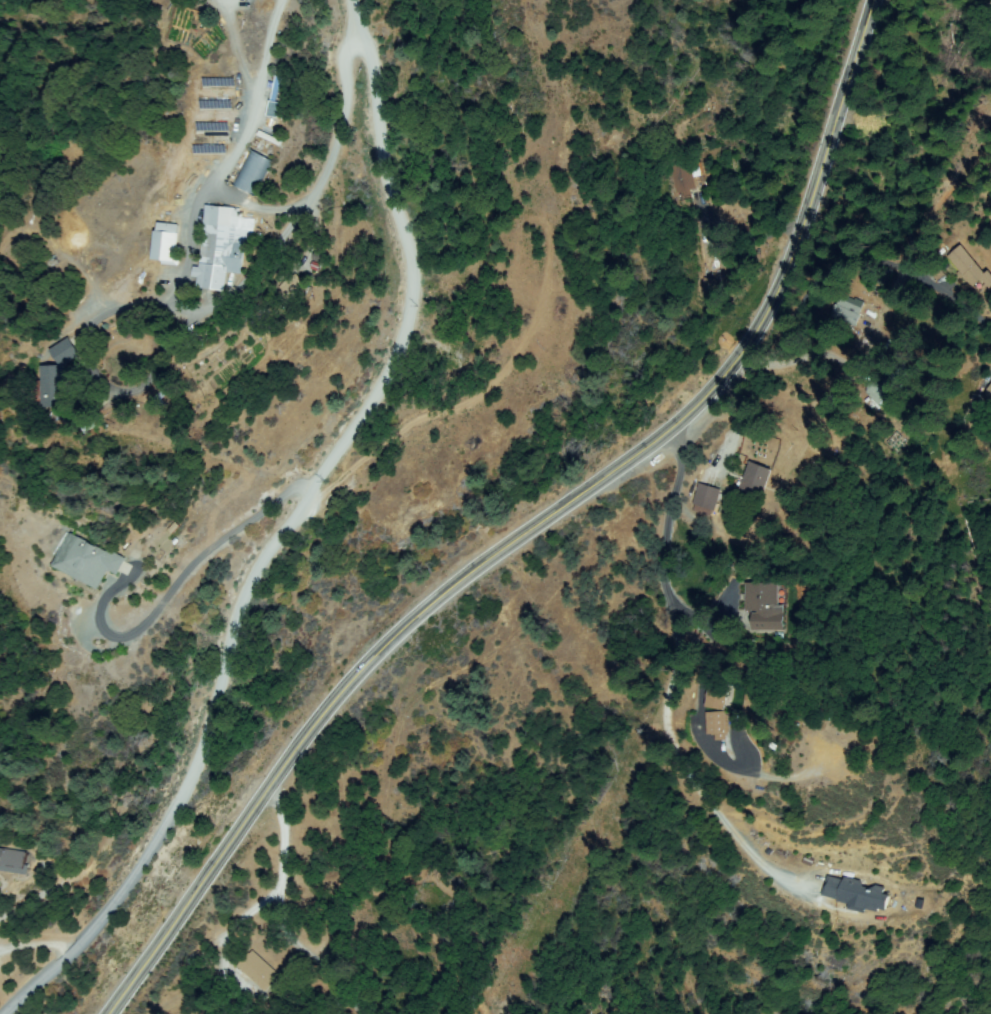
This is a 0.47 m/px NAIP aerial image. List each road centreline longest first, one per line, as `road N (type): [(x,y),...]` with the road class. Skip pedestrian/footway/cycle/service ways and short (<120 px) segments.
road 1 (secondary): [(115,1013),(324,721),(411,635),(653,455),(741,369),(773,322),(794,268),(878,0)]
road 2 (residential): [(17,1013),(94,938),(162,846),(197,776),(249,597),(358,433),(410,322),(408,249),(392,228),(350,204),(334,179),(349,111),(345,0)]

